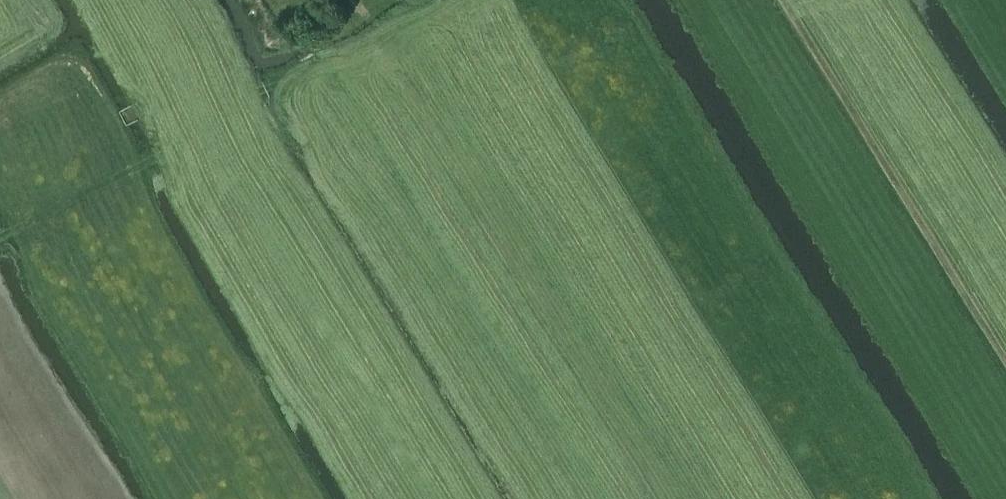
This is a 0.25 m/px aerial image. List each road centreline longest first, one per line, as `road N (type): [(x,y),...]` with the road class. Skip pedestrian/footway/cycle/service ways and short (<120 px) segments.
road 1 (track): [(784,0),(1005,355)]

